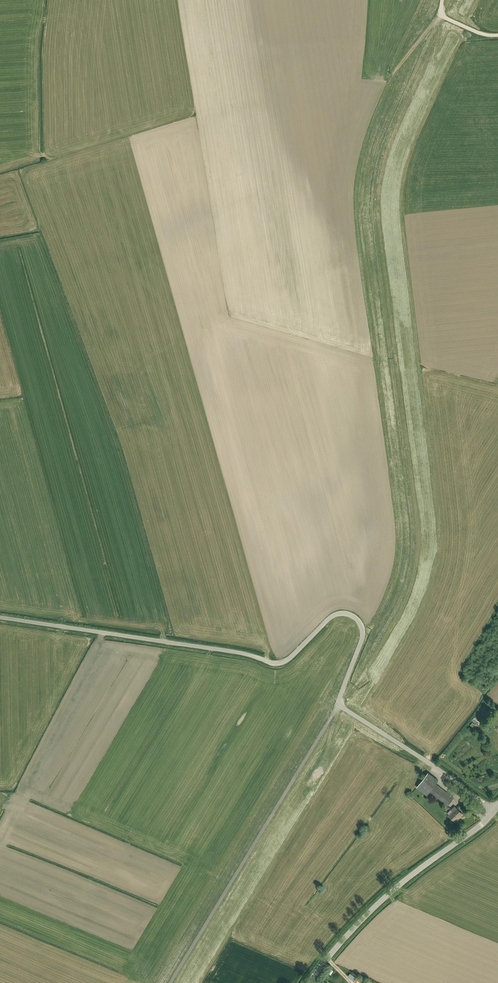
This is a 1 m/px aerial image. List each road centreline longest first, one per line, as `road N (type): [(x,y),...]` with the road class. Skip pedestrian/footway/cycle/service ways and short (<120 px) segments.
road 1 (unclassified): [(495,810),(338,704),(363,633),(350,614),(333,615),(275,663),(0,618)]
road 2 (tertiary): [(310,982),(377,905),(495,810)]

